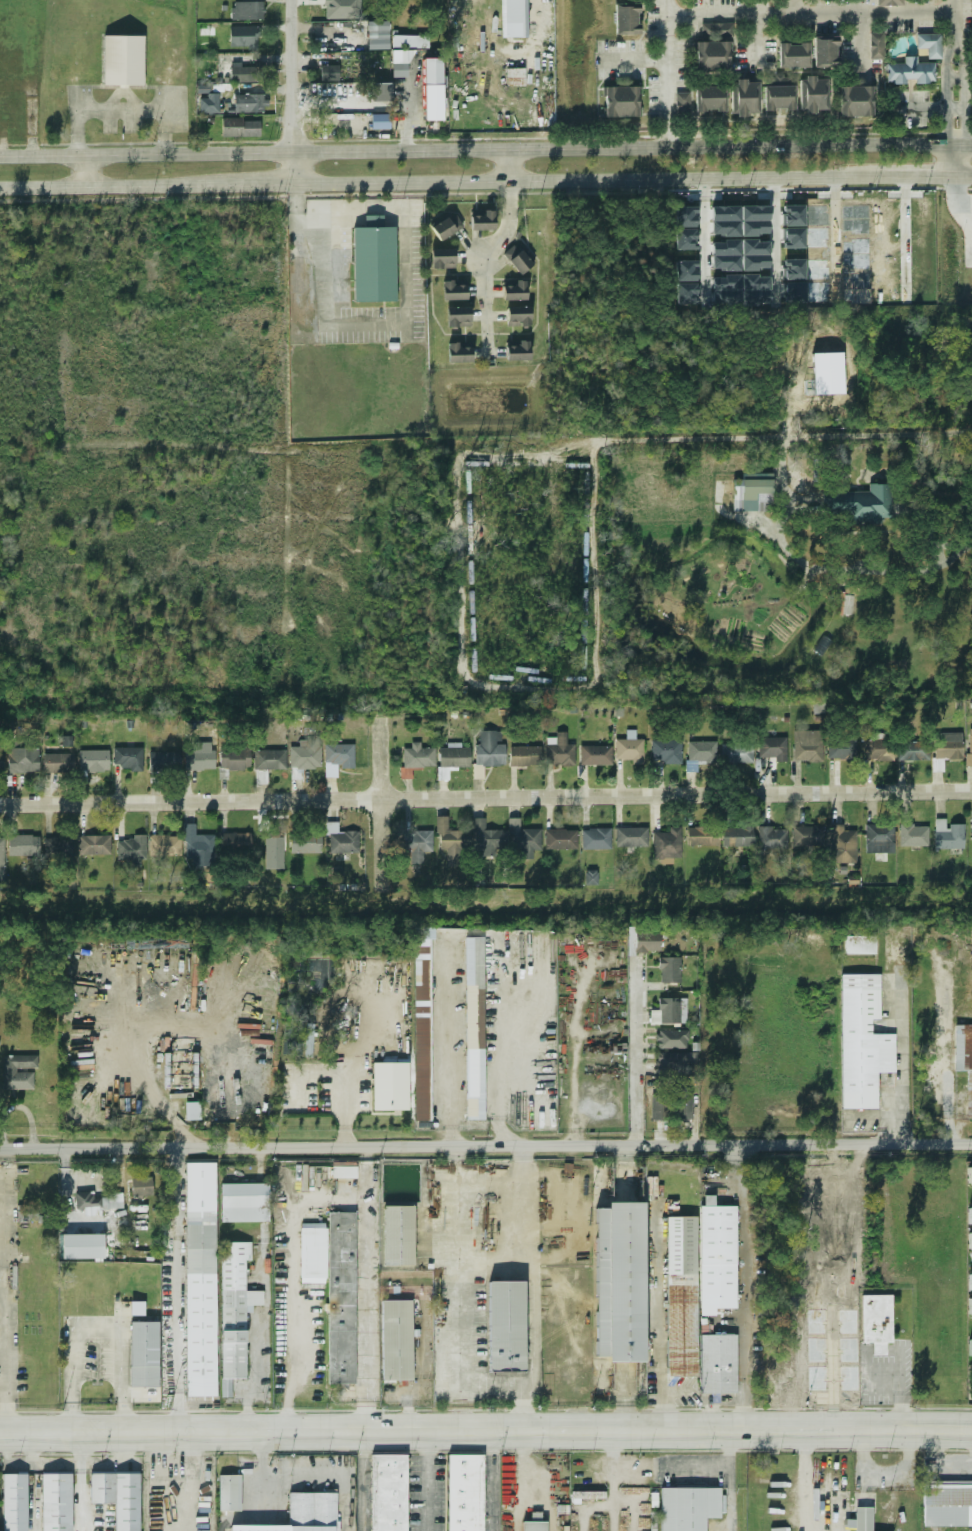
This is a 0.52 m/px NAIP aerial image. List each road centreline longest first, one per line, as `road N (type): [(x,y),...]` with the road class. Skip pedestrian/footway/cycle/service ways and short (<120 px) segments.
road 1 (secondary): [(971,142),(0,156)]
road 2 (residential): [(971,790),(0,802)]
road 3 (residential): [(971,1144),(0,1147)]
road 4 (secondary): [(971,1430),(0,1431)]
road 5 (secondary): [(0,187),(863,176)]
road 6 (residential): [(454,444),(971,434)]
road 7 (residential): [(956,47),(952,21),(670,18),(674,146)]
road 8 (residential): [(289,182),(291,0)]
road 9 (residential): [(385,891),(382,713)]

